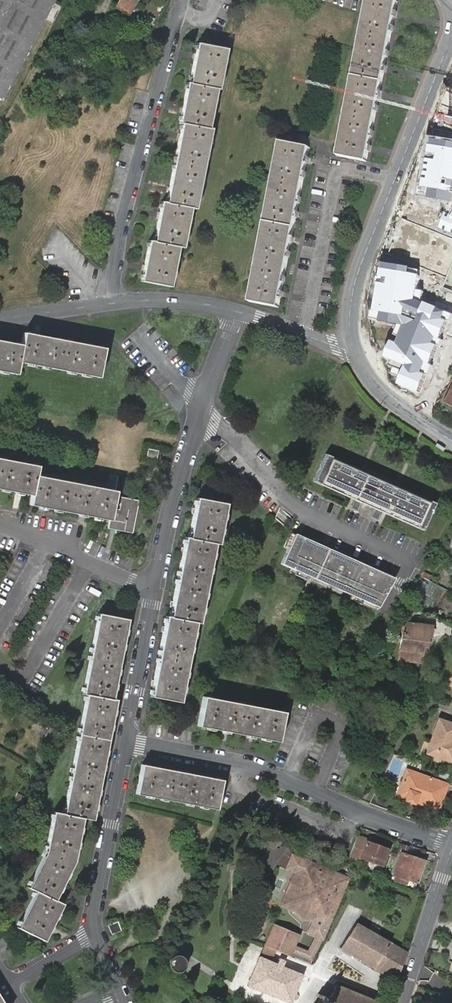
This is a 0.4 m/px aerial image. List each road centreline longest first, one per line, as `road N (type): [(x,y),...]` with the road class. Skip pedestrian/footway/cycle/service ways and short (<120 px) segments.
road 1 (residential): [(451,847),(263,770),(125,741)]
road 2 (residential): [(110,301),(121,221),(183,0)]
road 3 (residential): [(201,406),(301,515),(413,562)]
road 4 (residential): [(305,334),(337,169),(394,179)]
road 5 (residential): [(99,933),(96,893),(125,741)]
road 6 (residential): [(153,589),(201,406)]
road 7 (residential): [(394,179),(353,291),(354,352)]
road 8 (residential): [(0,522),(153,589)]
road 9 (residential): [(401,1002),(451,849)]
road 10 (residential): [(451,34),(394,179)]
road 11 (residential): [(125,741),(153,589)]
road 12 (residential): [(354,352),(379,390),(451,441)]
road 13 (residential): [(236,311),(184,300),(110,301)]

